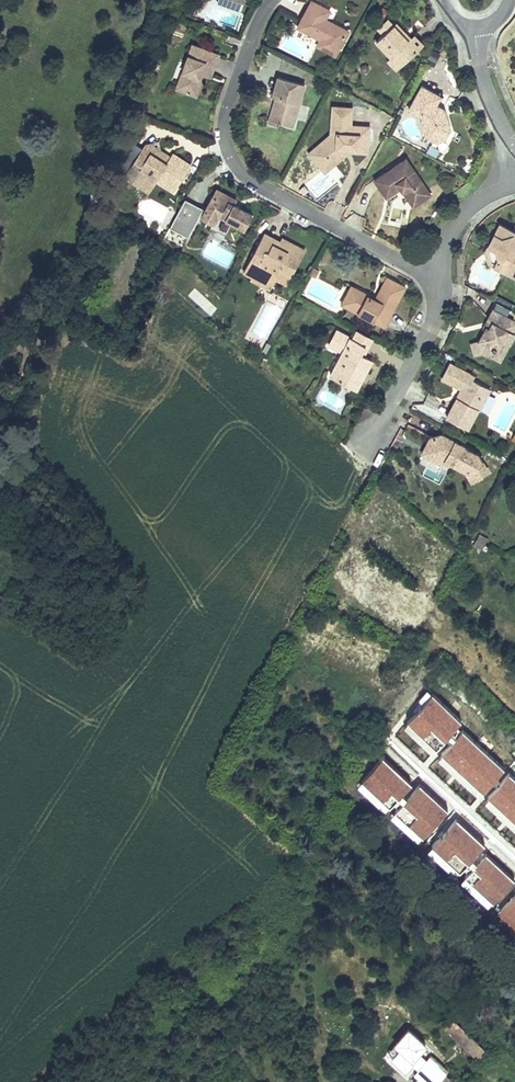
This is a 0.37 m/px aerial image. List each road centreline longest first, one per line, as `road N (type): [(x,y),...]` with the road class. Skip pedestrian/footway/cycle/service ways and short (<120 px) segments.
road 1 (residential): [(279,0),(265,15),(229,115),(229,157),(262,190),(435,276),(464,212),(514,173)]
road 2 (residential): [(471,27),(479,74),(514,146)]

